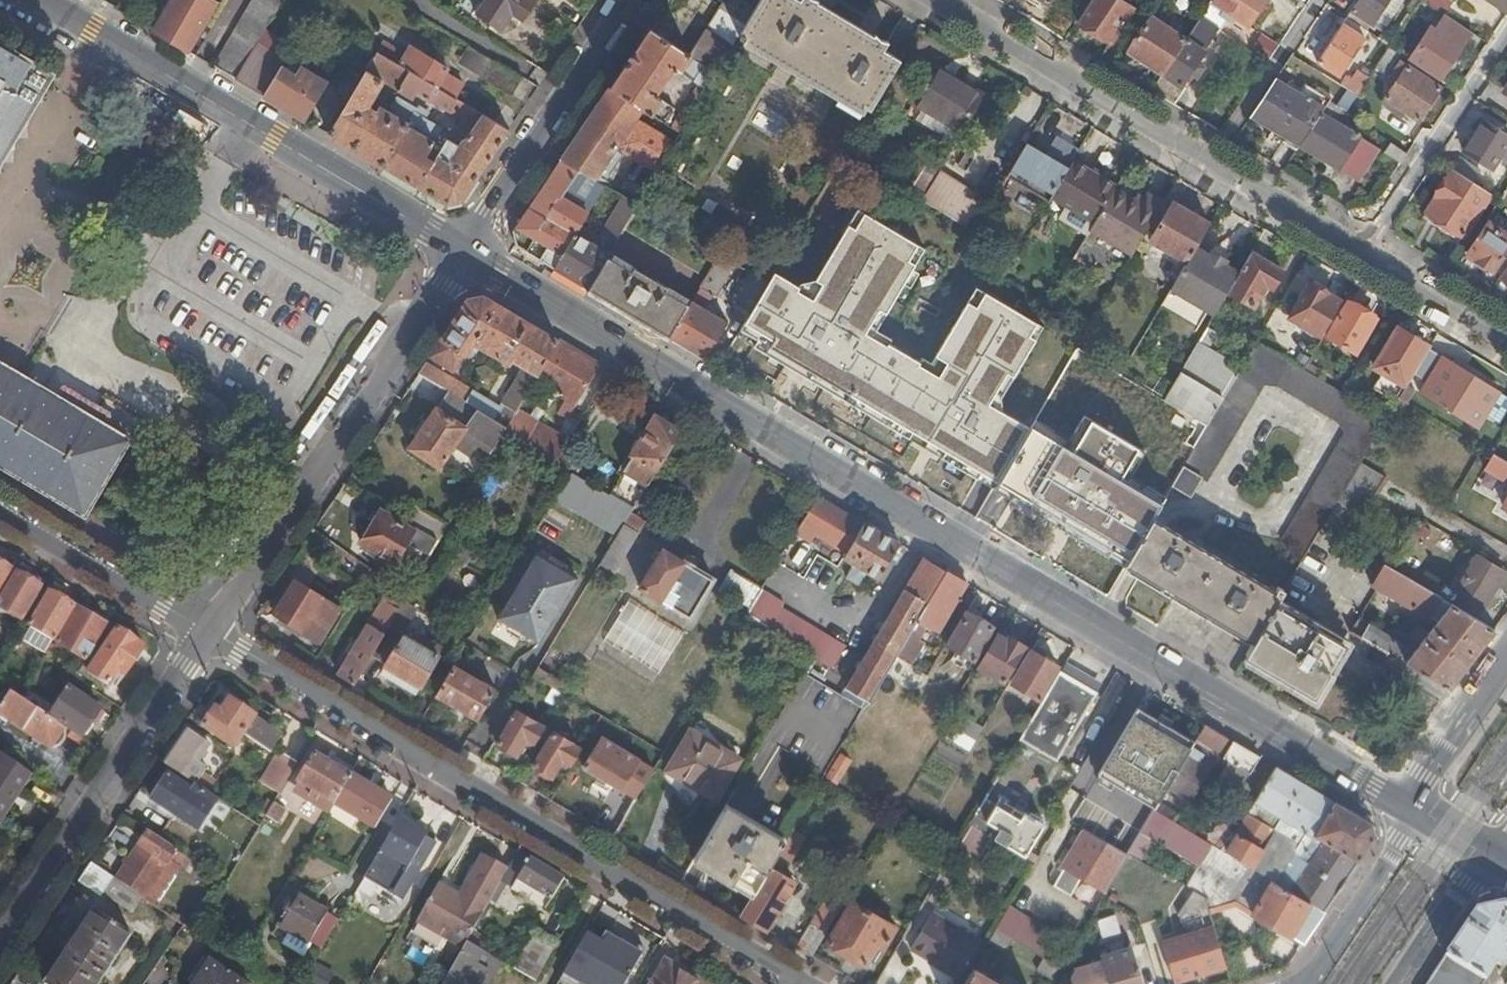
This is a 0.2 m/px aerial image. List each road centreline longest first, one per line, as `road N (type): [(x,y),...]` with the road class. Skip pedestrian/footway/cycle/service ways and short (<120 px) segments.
road 1 (secondary): [(464,249),(1413,807)]
road 2 (residential): [(209,631),(796,983)]
road 3 (secondary): [(38,0),(464,249)]
road 4 (residential): [(942,0),(1363,252)]
road 5 (tertiary): [(209,631),(464,249)]
road 6 (tertiary): [(0,940),(209,631)]
road 7 (unclassified): [(464,249),(629,0)]
road 8 (residential): [(1363,252),(1506,33)]
road 9 (residential): [(0,511),(209,631)]
road 10 (residential): [(1413,807),(1402,839),(1305,983)]
road 11 (residential): [(1506,659),(1422,776),(1413,807)]
road 12 (residential): [(1363,252),(1506,338)]
road 13 (residential): [(1399,983),(1466,881),(1500,858)]

